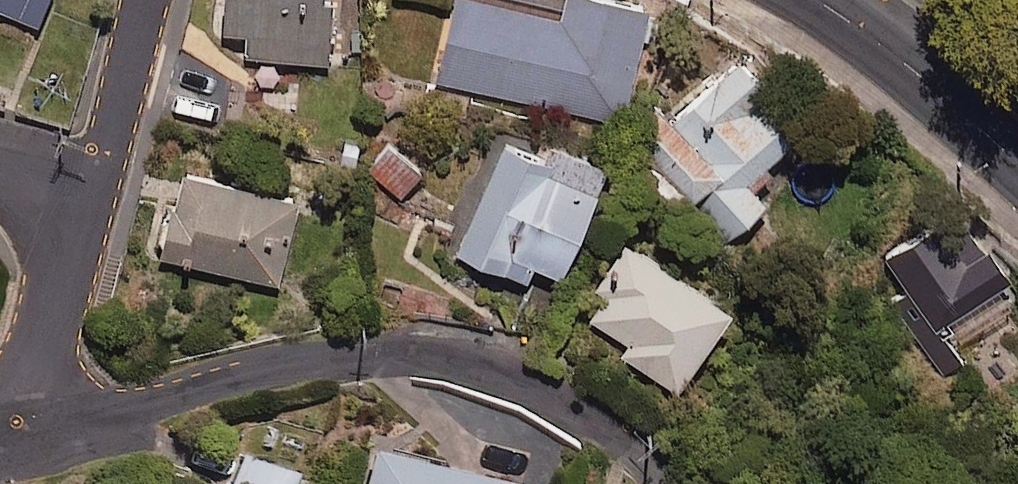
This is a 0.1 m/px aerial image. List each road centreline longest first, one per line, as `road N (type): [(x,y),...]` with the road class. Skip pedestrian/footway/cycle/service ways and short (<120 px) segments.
road 1 (residential): [(27,439),(216,381),(404,352),(505,372),(590,415),(666,483)]
road 2 (tertiary): [(1017,173),(809,0)]
road 3 (residential): [(27,439),(94,195)]
road 4 (residential): [(94,195),(150,0)]

